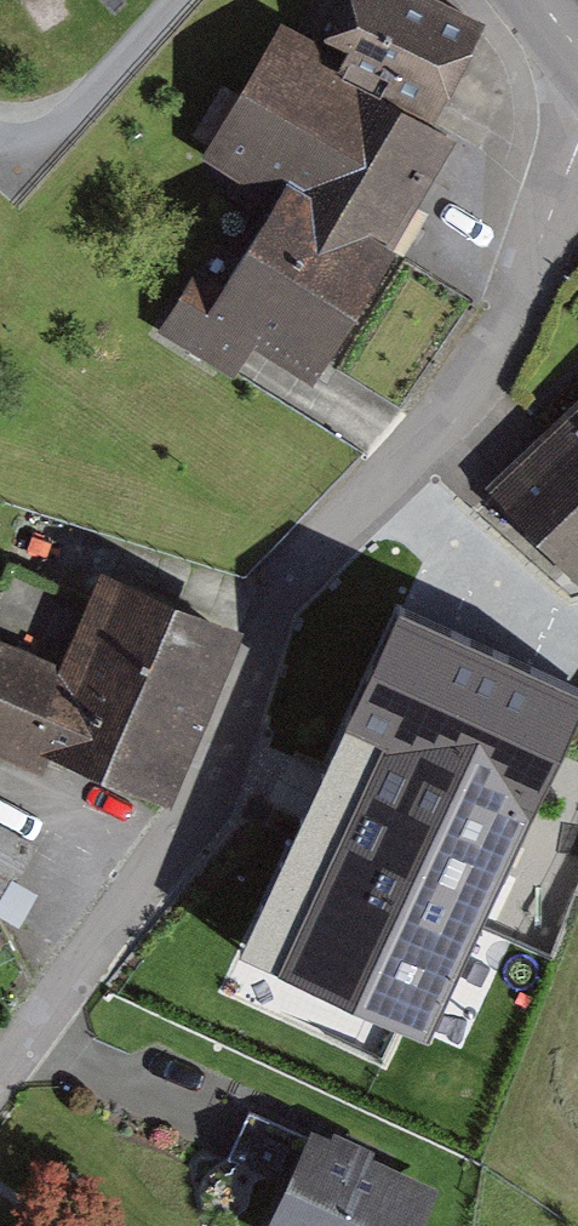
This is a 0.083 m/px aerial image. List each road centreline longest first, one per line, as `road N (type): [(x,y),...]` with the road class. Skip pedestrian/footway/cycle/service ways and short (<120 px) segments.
road 1 (residential): [(577,145),(511,325),(410,474),(318,553),(275,617),(200,807),(0,1076)]

